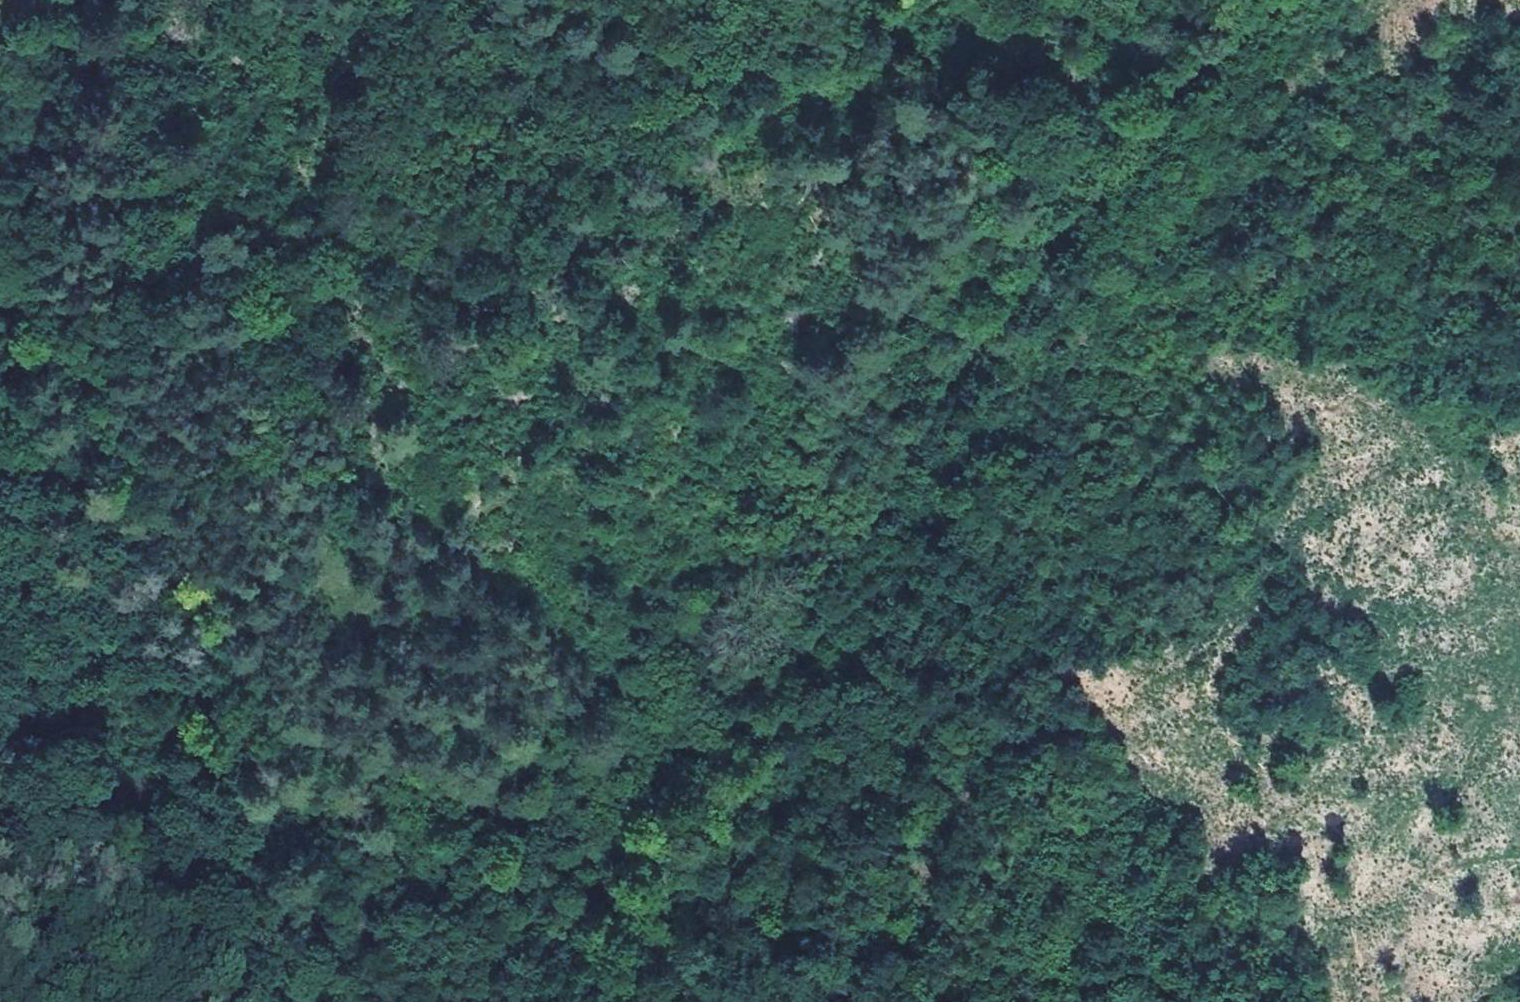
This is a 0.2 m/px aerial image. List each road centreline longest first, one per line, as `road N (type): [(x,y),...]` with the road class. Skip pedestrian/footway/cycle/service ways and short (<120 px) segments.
road 1 (track): [(1296,0),(1210,72),(970,353),(808,599)]
road 2 (track): [(609,994),(808,599)]

